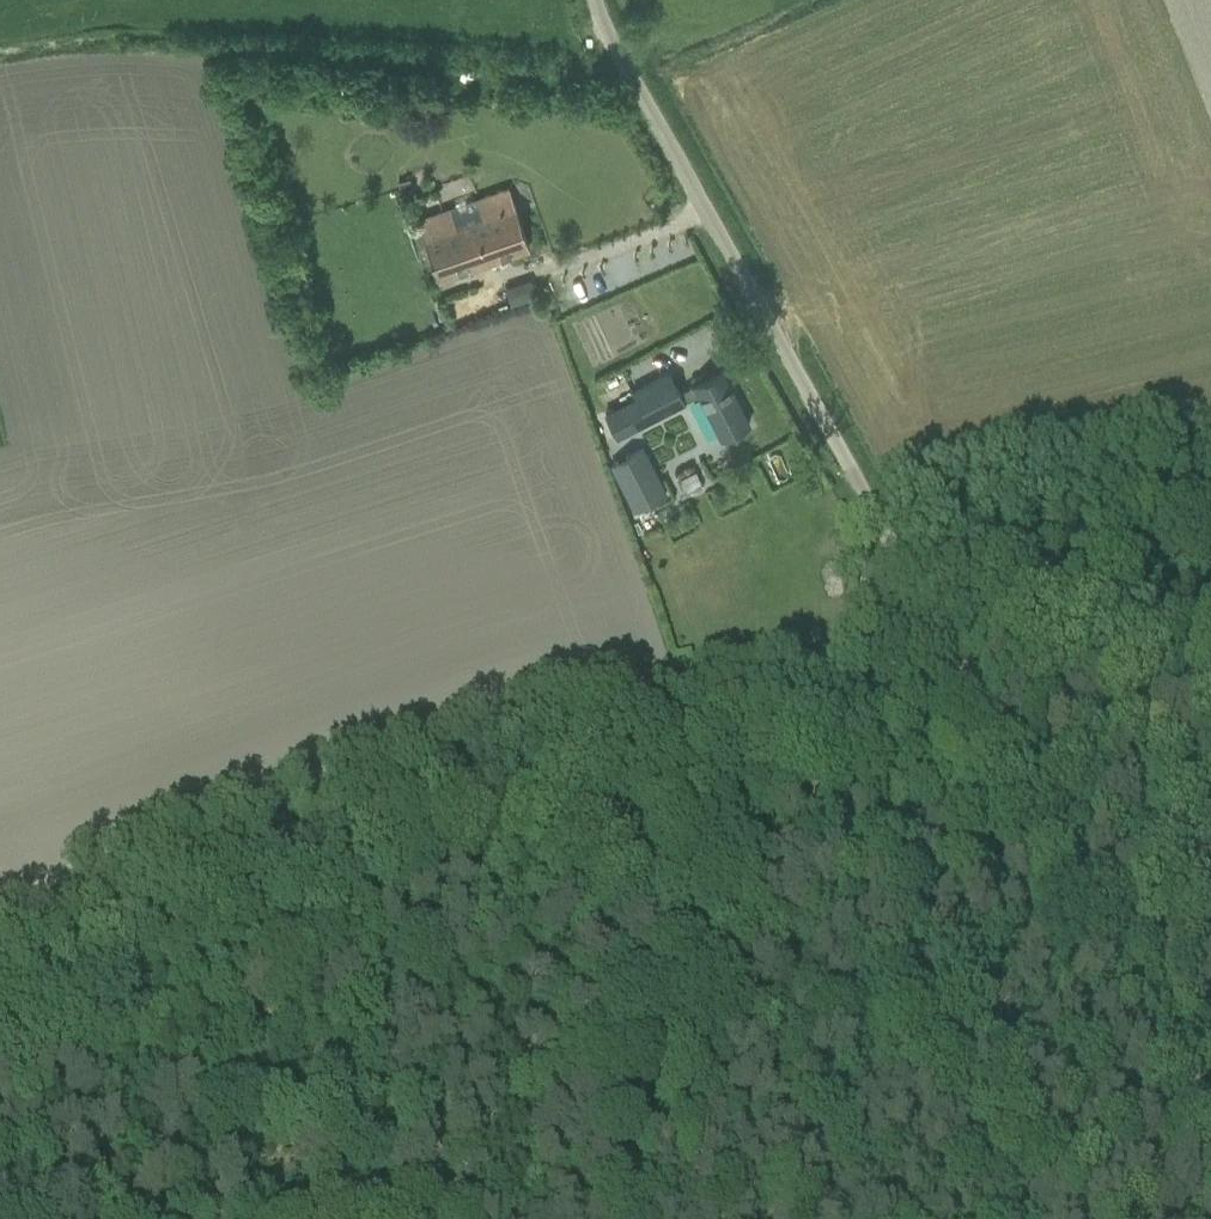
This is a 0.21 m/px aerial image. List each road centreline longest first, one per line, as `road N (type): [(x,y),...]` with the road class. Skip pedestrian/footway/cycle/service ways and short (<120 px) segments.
road 1 (track): [(953,663),(647,685),(511,714),(33,895),(0,926)]
road 2 (unclassified): [(879,519),(595,0)]
road 3 (track): [(1210,1112),(975,687),(953,663)]
road 4 (track): [(953,663),(1210,670)]
road 5 (track): [(953,663),(879,519)]

